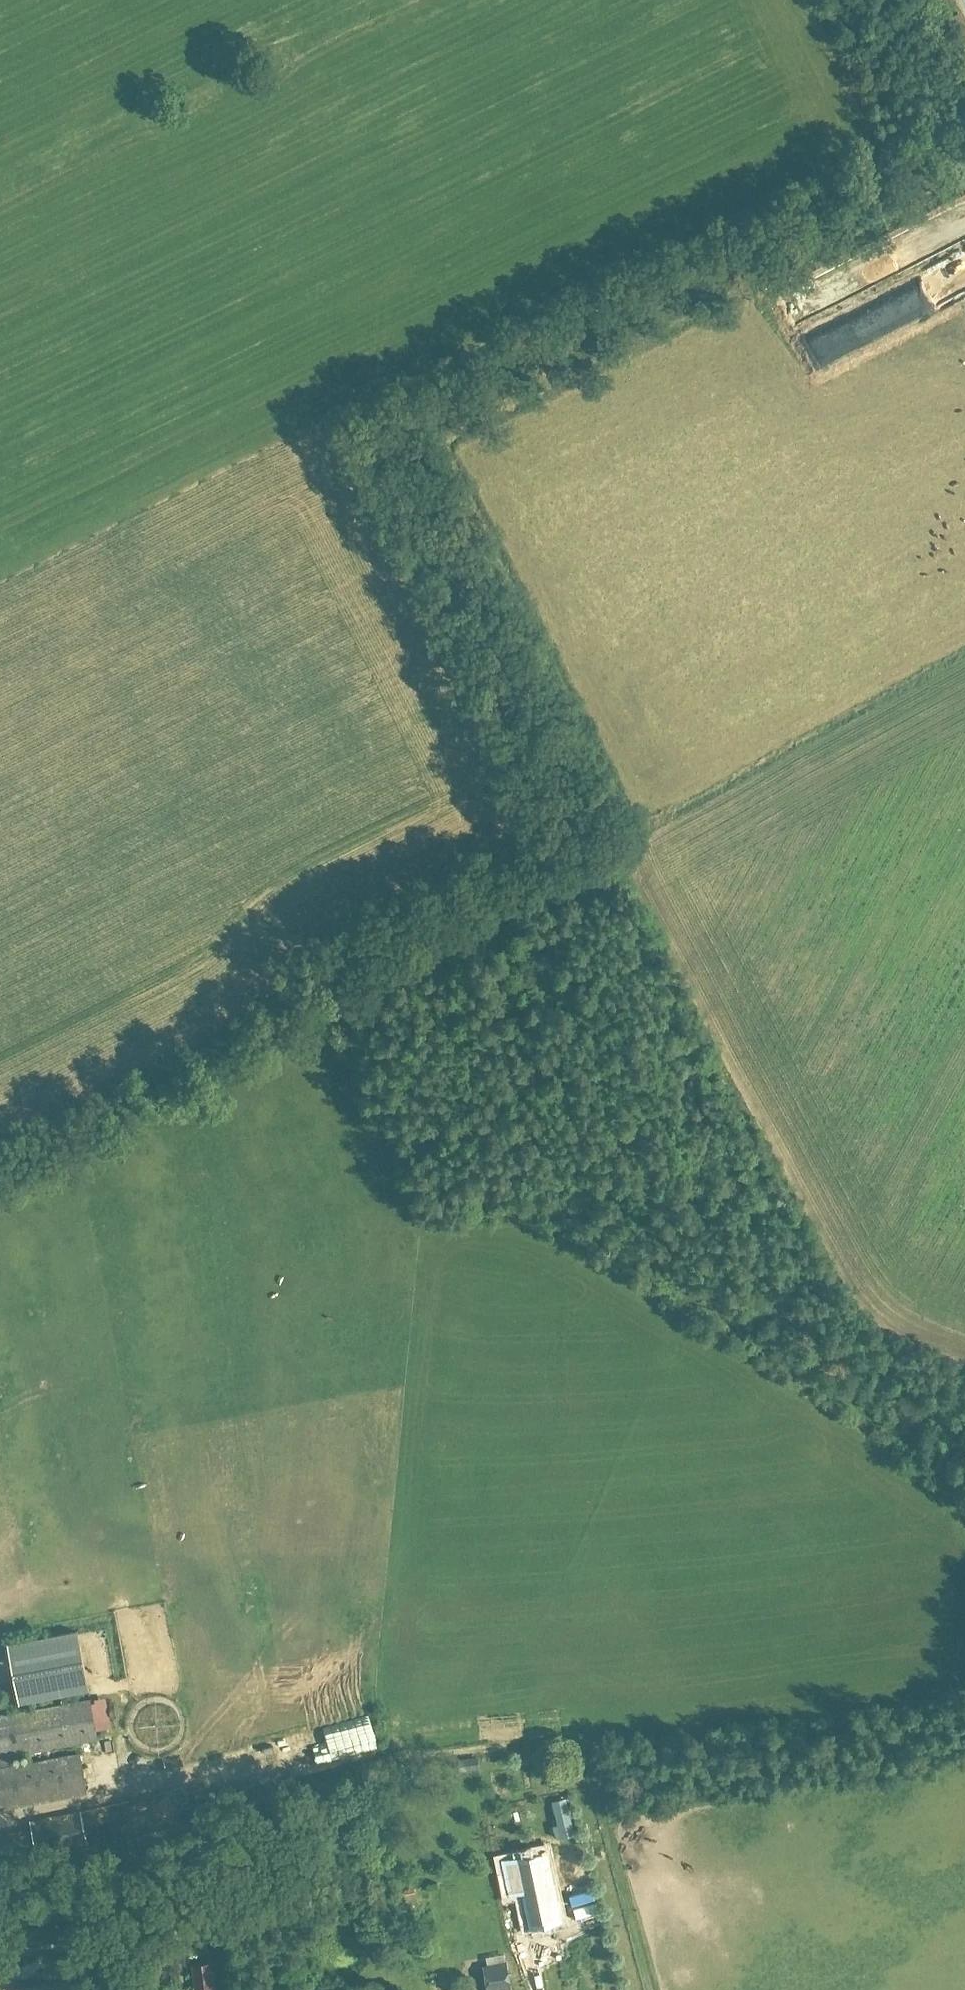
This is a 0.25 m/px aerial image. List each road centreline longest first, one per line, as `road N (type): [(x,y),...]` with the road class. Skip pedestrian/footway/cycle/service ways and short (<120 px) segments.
road 1 (track): [(0,1149),(281,1009),(589,837),(392,437),(964,145)]

